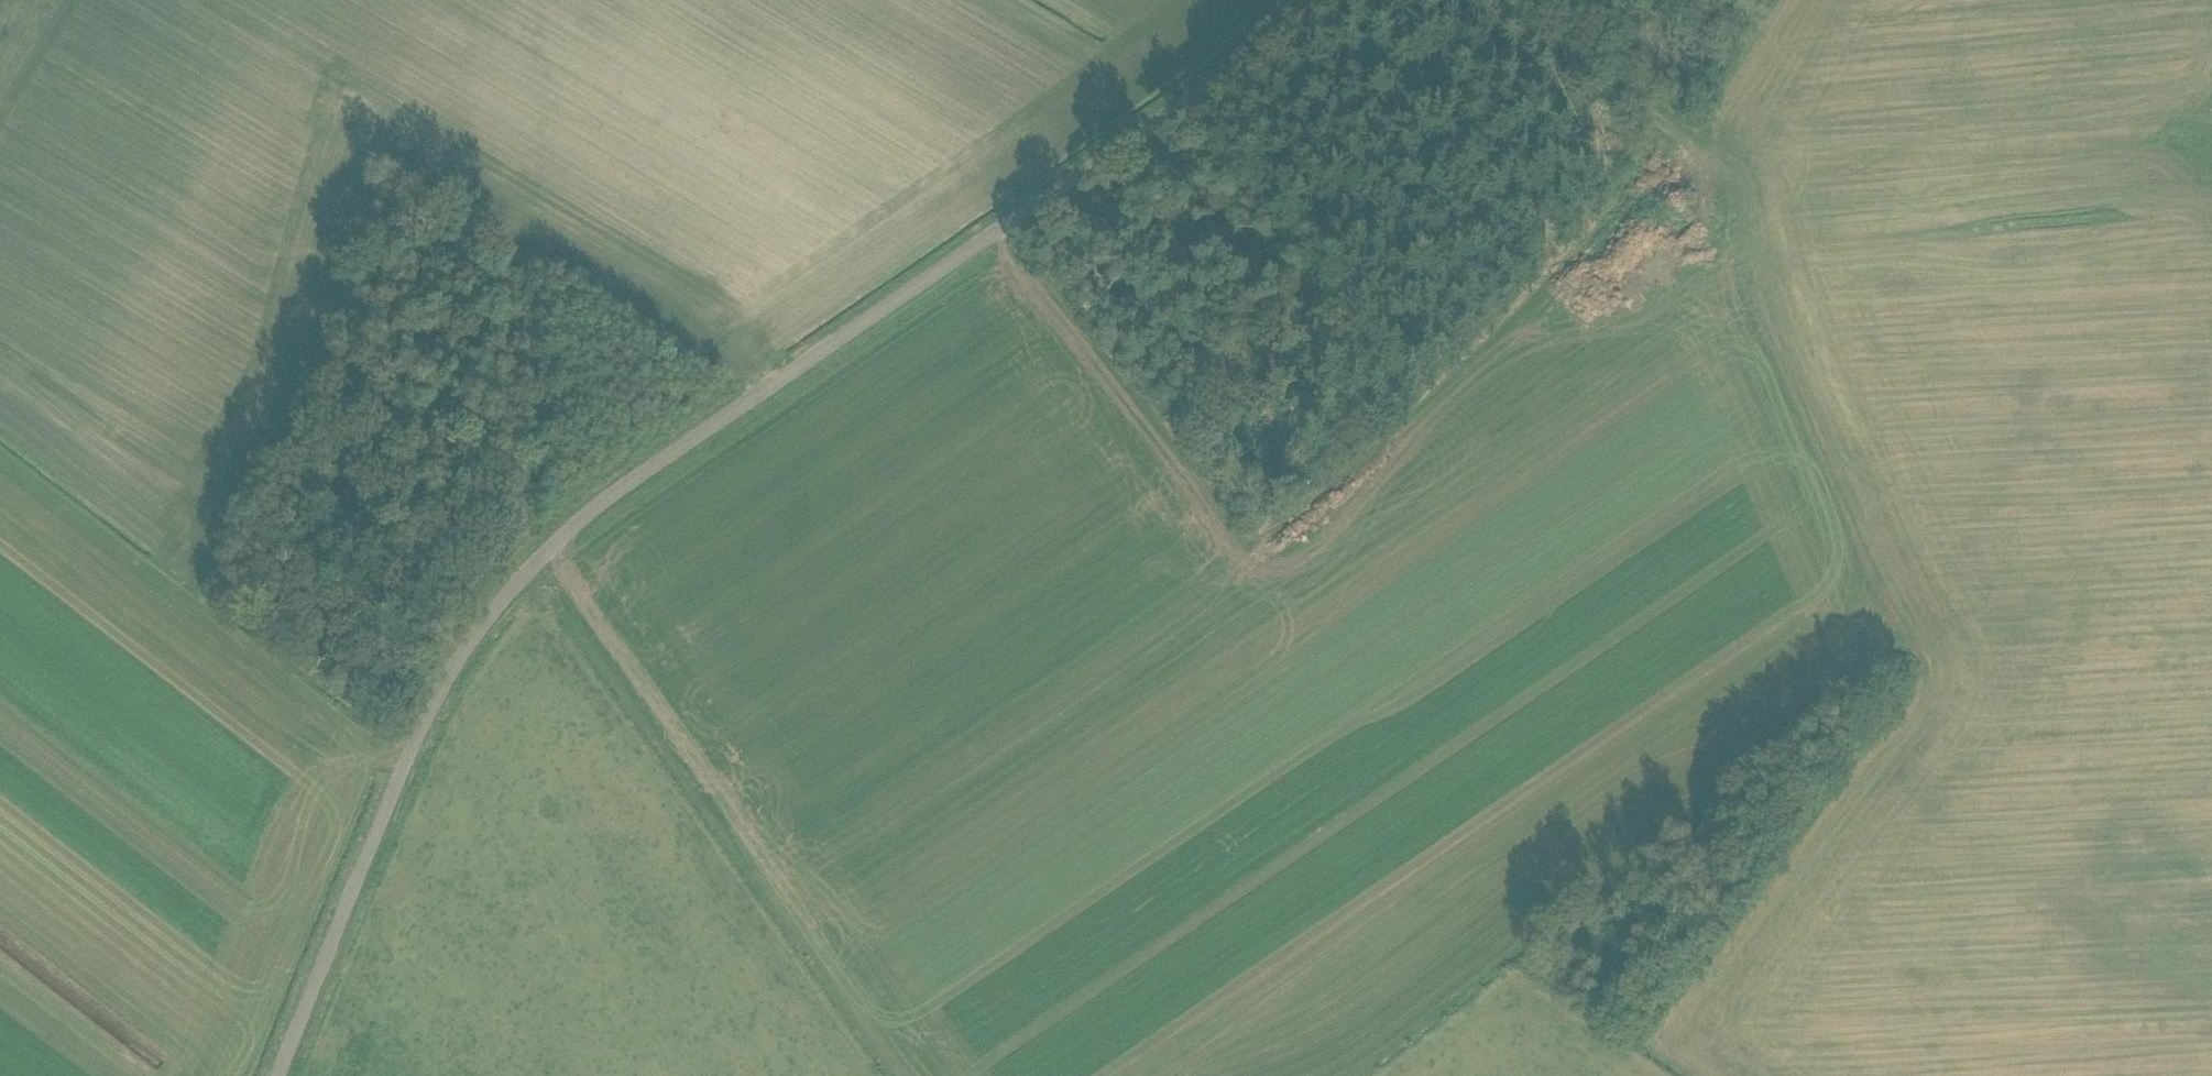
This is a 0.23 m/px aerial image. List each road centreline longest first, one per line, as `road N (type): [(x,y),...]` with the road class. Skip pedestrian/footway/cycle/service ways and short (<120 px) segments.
road 1 (unclassified): [(284,1075),(445,695),(516,597),(571,539),(1242,56),(1283,0)]
road 2 (track): [(1477,0),(1597,74),(1716,179)]

